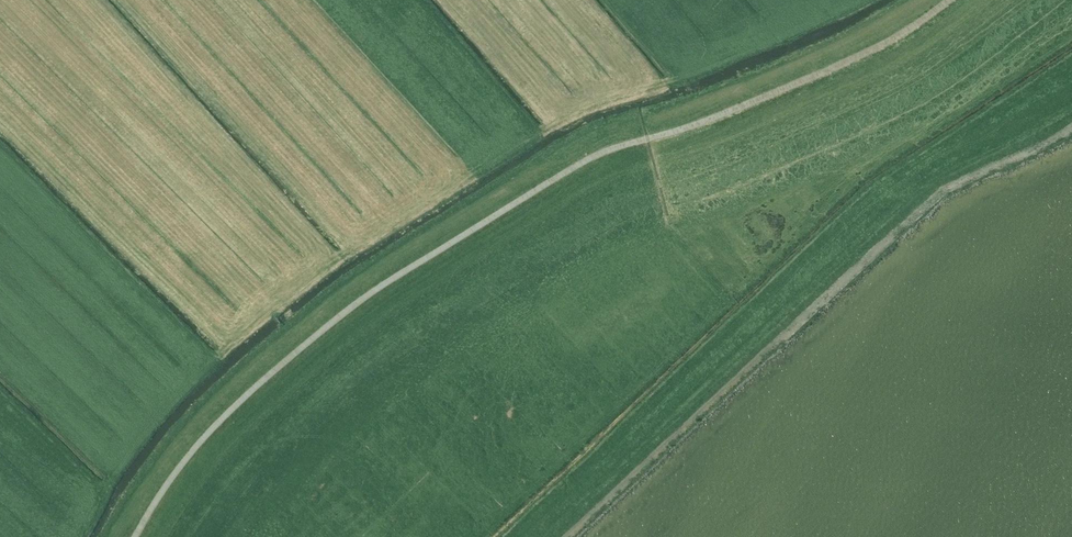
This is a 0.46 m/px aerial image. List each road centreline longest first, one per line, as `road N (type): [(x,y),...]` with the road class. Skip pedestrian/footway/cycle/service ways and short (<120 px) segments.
road 1 (unclassified): [(133,536),(208,431),(377,287),(572,168),(840,64),(948,0)]

